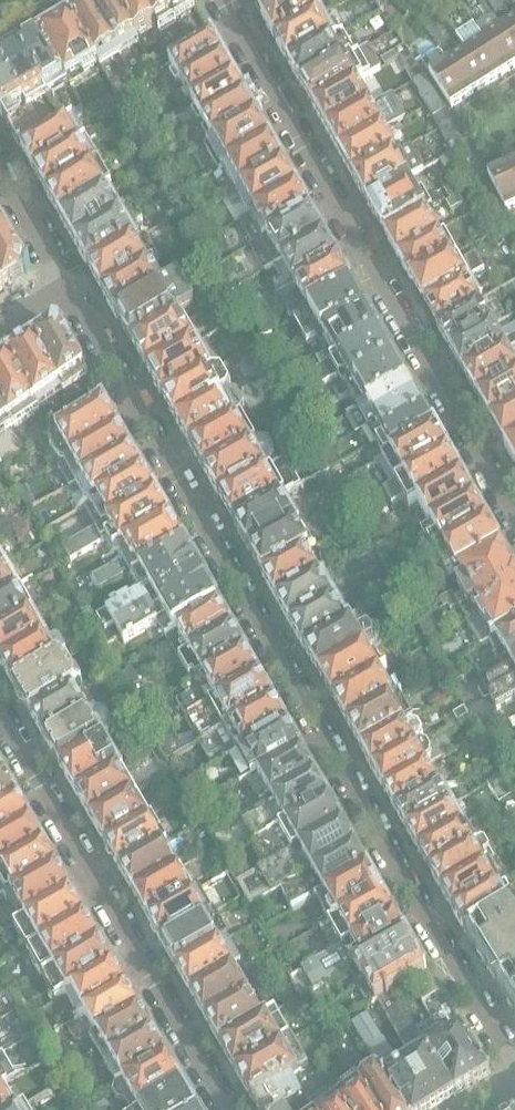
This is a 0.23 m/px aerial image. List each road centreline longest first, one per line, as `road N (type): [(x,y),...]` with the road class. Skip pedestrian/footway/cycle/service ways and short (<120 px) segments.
road 1 (residential): [(67,286),(514,1065)]
road 2 (residential): [(514,523),(220,0)]
road 3 (residential): [(227,1109),(0,715)]
road 4 (residential): [(67,286),(0,168)]

